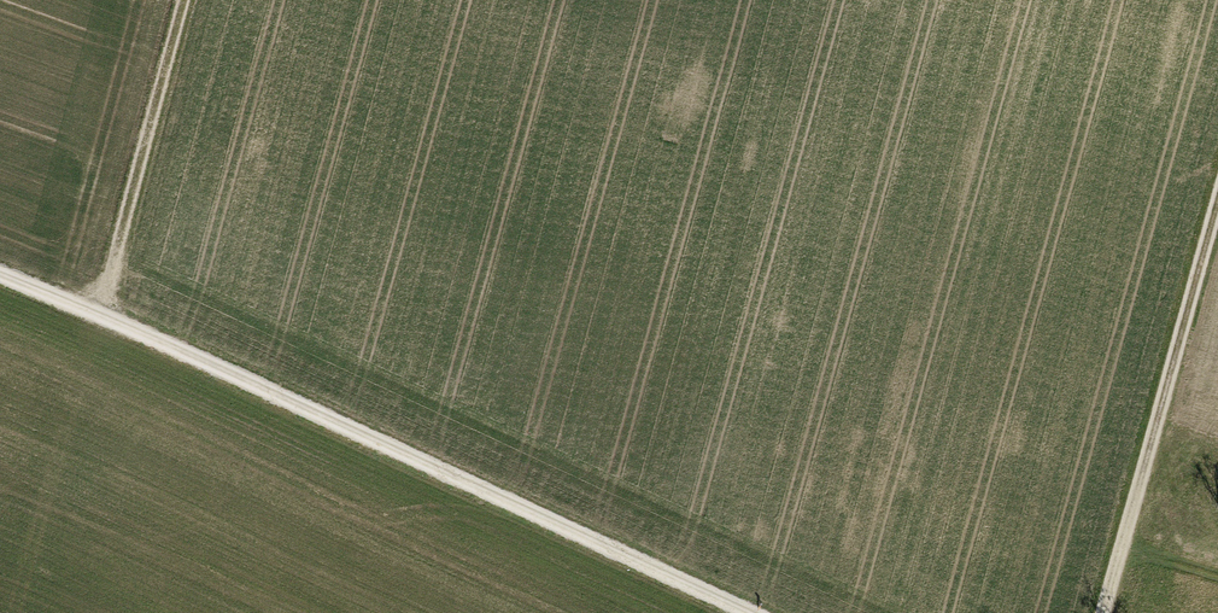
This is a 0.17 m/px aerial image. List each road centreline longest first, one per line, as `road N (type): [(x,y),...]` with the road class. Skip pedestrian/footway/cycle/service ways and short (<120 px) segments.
road 1 (track): [(0,274),(221,368),(744,612)]
road 2 (track): [(15,612),(181,0)]
road 3 (track): [(1102,612),(1217,199)]

